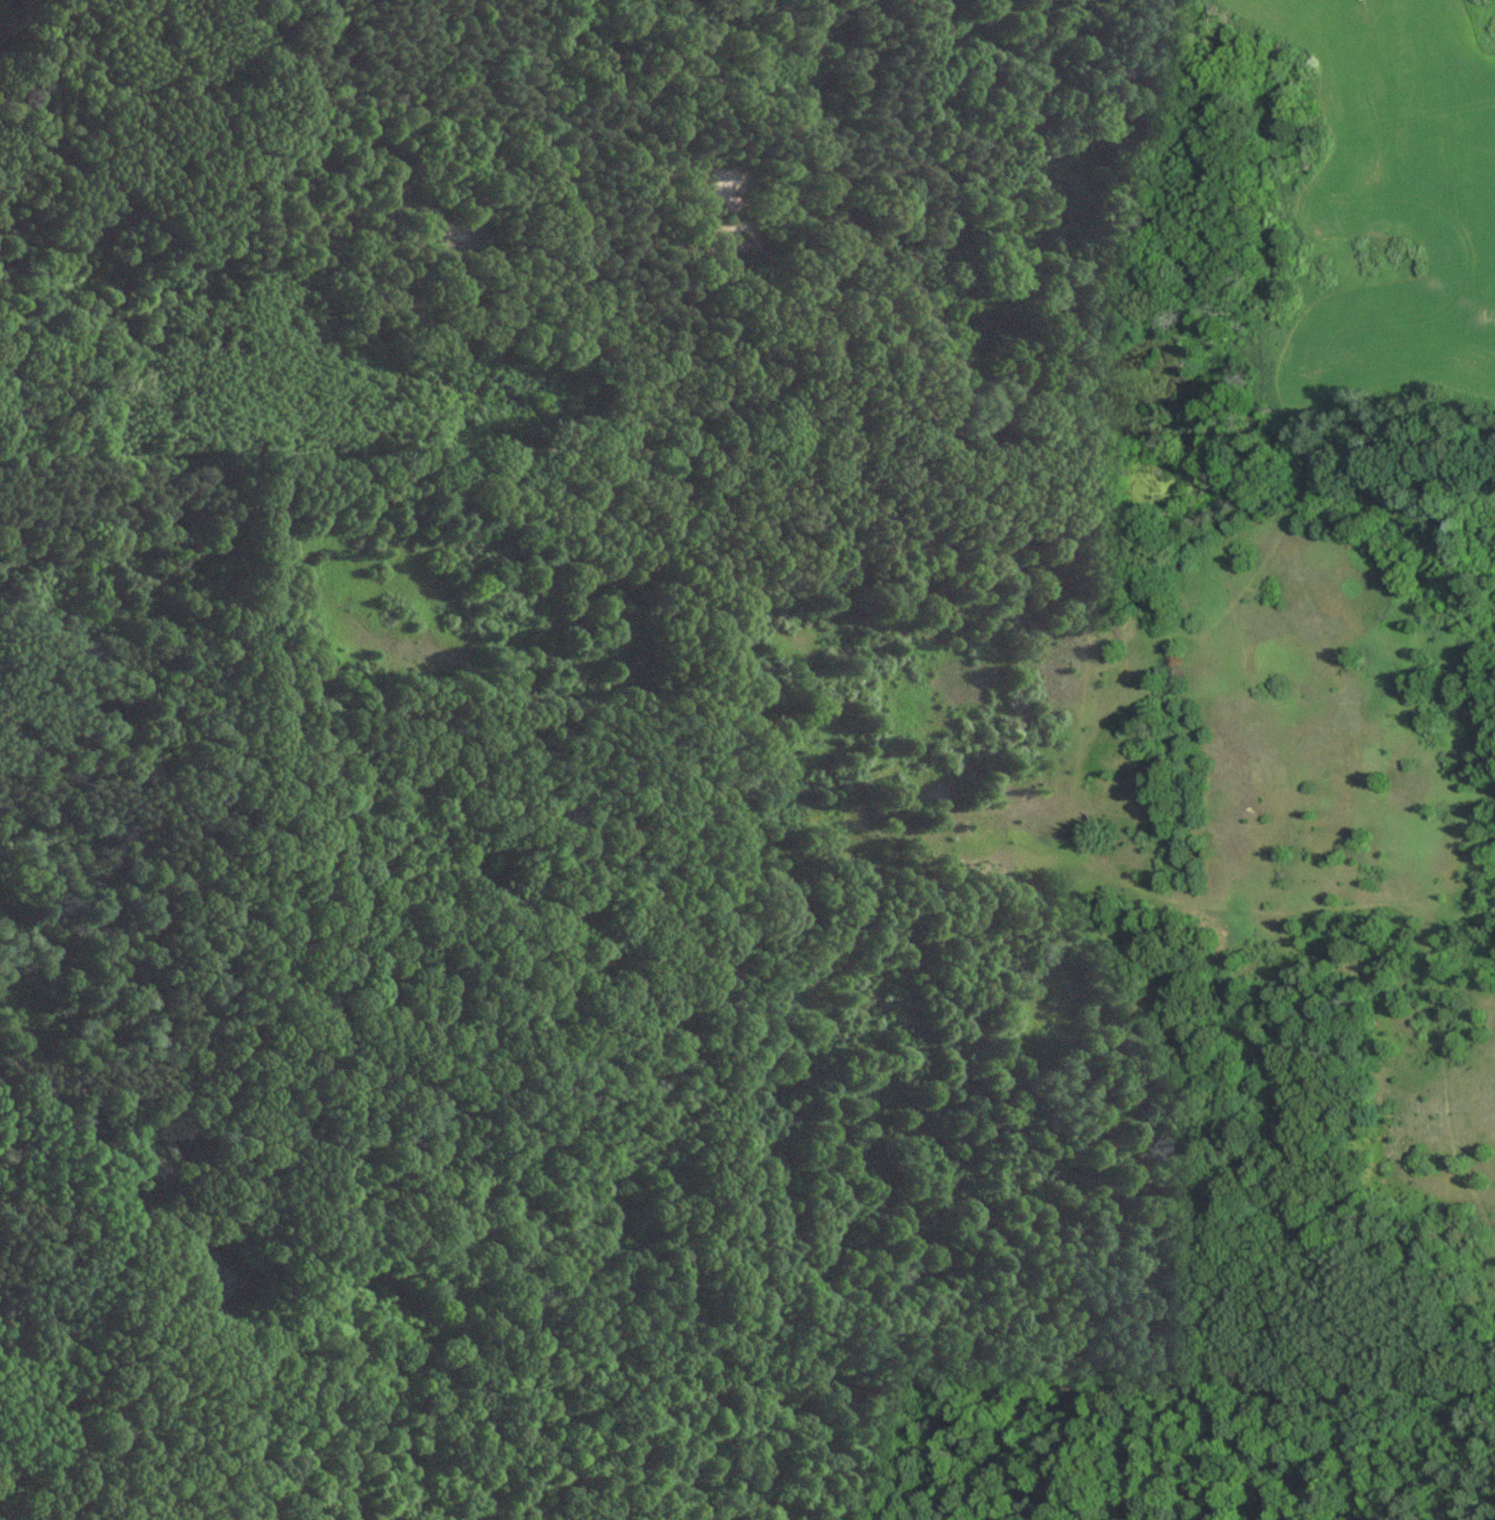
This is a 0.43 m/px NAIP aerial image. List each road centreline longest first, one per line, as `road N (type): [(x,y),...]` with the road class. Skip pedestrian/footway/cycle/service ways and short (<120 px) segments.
road 1 (track): [(988,459),(493,448),(384,456),(0,454)]
road 2 (residential): [(1494,445),(988,459)]
road 3 (track): [(988,459),(995,373),(939,301),(934,276),(938,0)]

